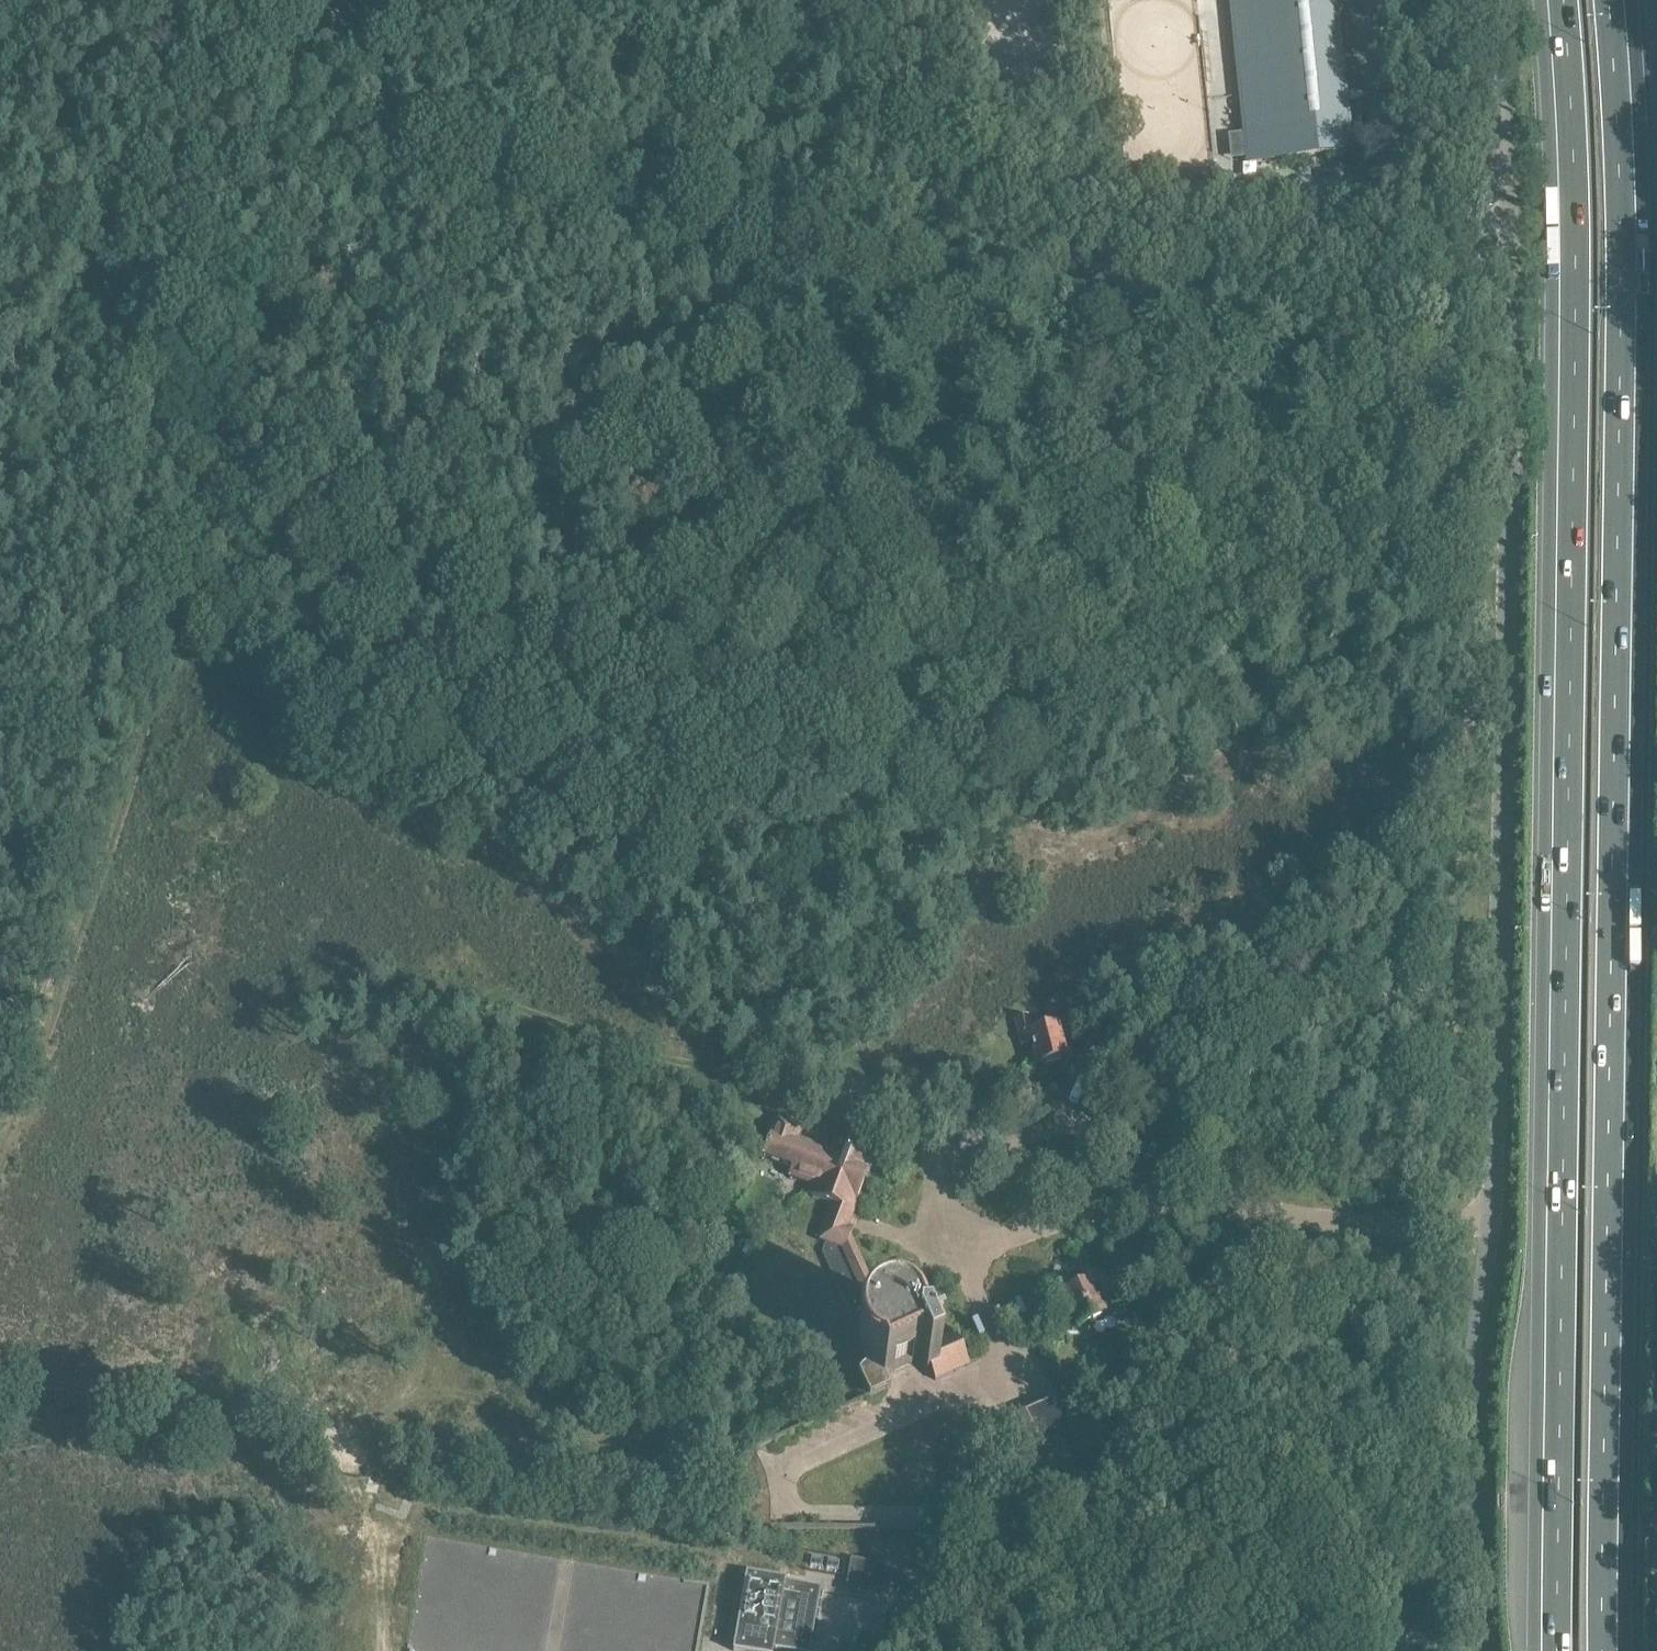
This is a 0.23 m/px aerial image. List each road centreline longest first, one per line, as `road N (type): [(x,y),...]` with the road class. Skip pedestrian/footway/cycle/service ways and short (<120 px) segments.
road 1 (motorway): [(1557,0),(1569,259),(1552,1650)]
road 2 (motorway): [(1617,1650),(1630,631),(1616,0)]
road 3 (track): [(0,1370),(310,1431),(378,1420),(416,1390),(423,1347),(405,1292),(401,1236),(414,1129),(479,1067),(515,1014),(539,1013),(669,1060),(816,1061),(896,1088)]
road 4 (unclassified): [(1487,1237),(1500,564),(1494,0)]
road 5 (track): [(0,938),(123,552),(162,377),(225,204),(328,0)]
road 6 (track): [(890,178),(933,259),(1182,332),(1500,369)]
road 7 (track): [(161,628),(136,764),(0,1154)]
road 8 (track): [(394,0),(784,125),(785,0)]
road 9 (track): [(784,125),(935,201),(1178,197)]
road 10 (unclassified): [(1652,1650),(1656,1422)]

